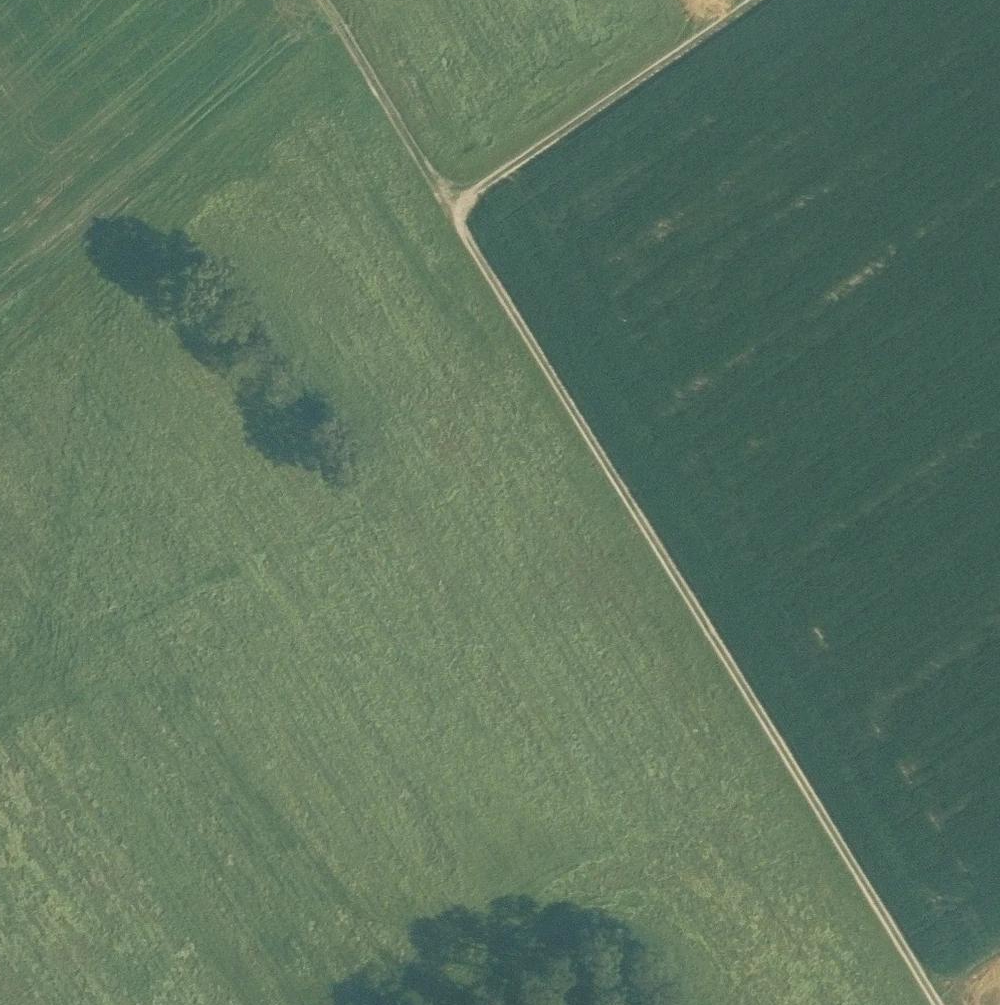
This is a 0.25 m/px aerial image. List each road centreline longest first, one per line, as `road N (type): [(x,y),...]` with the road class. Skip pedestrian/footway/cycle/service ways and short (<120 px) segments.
road 1 (track): [(945,1004),(350,32)]
road 2 (track): [(767,0),(460,215)]

